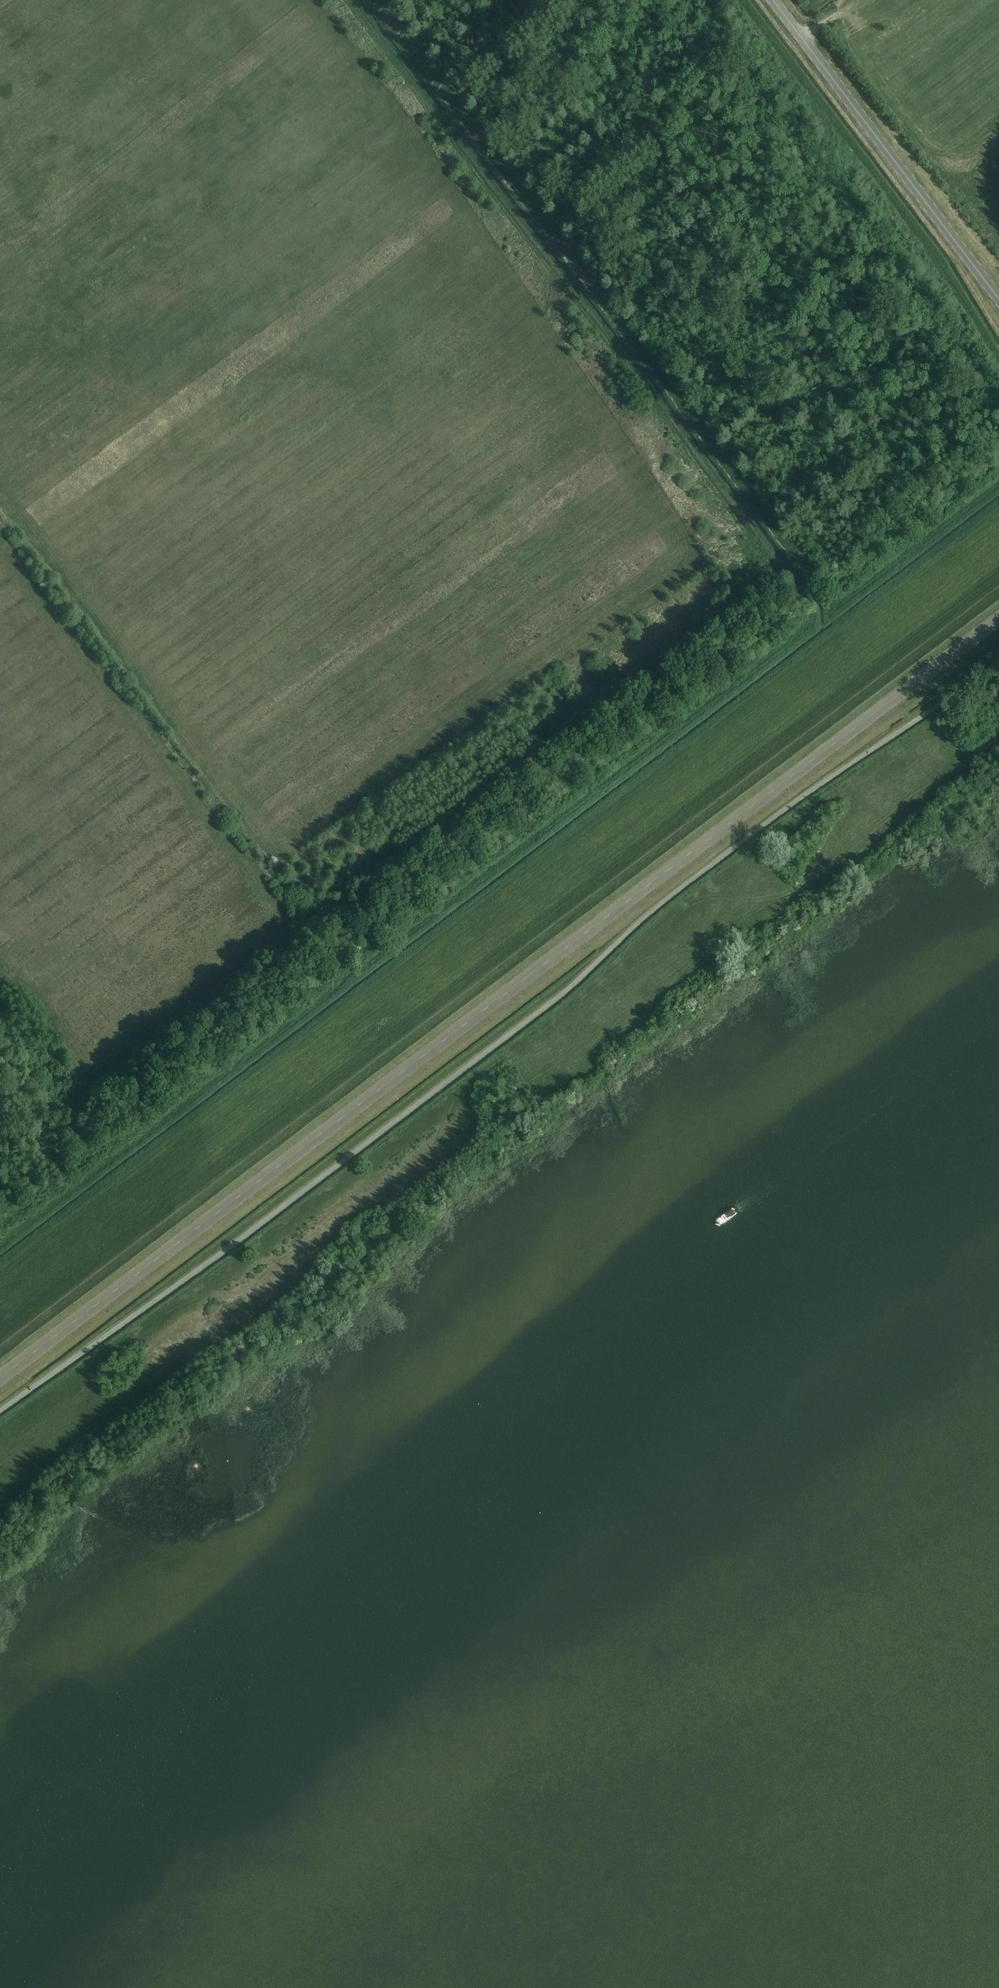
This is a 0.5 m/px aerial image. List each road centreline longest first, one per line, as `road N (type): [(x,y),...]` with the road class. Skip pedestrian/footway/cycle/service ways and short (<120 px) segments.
road 1 (tertiary): [(0,1379),(998,619)]
road 2 (unclassified): [(774,0),(998,299)]

